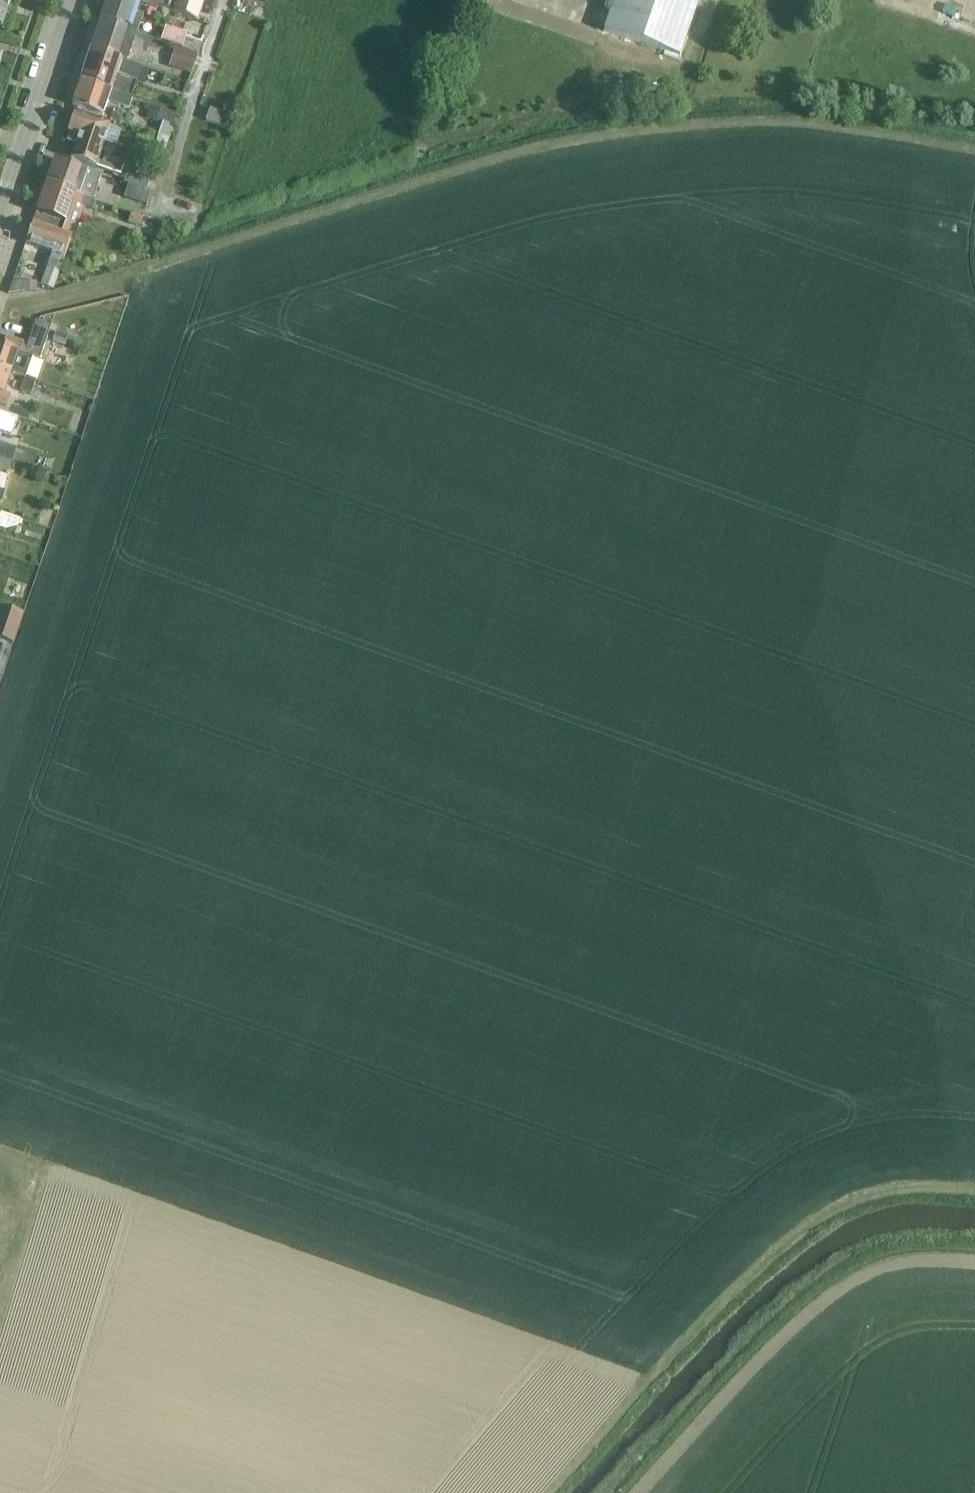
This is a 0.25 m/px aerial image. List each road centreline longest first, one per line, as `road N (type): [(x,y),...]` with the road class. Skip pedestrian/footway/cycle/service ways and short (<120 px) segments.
road 1 (secondary): [(0,225),(74,0)]

